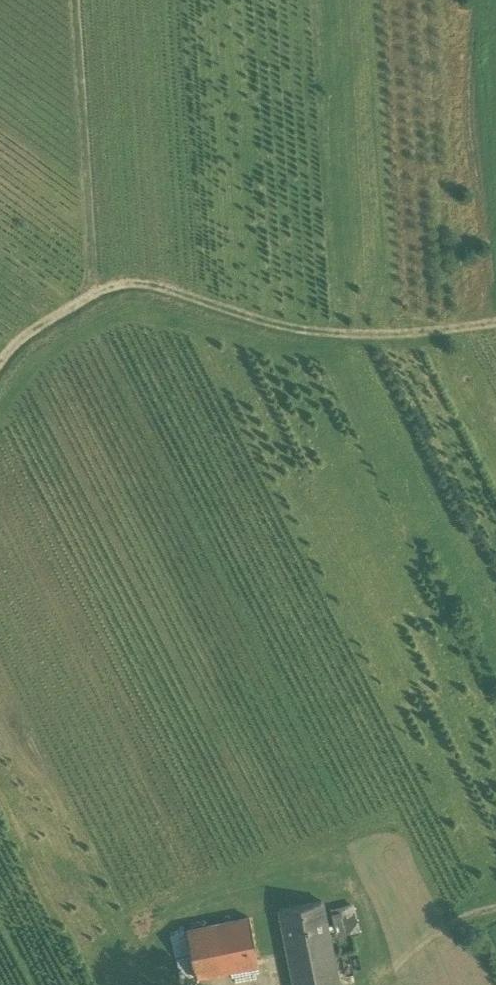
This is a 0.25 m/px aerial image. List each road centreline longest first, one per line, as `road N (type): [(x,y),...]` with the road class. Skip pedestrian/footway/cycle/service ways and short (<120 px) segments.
road 1 (track): [(0,366),(46,325),(119,287),(180,295),(294,329),(367,335),(495,326)]
road 2 (track): [(384,984),(450,932),(495,913)]

